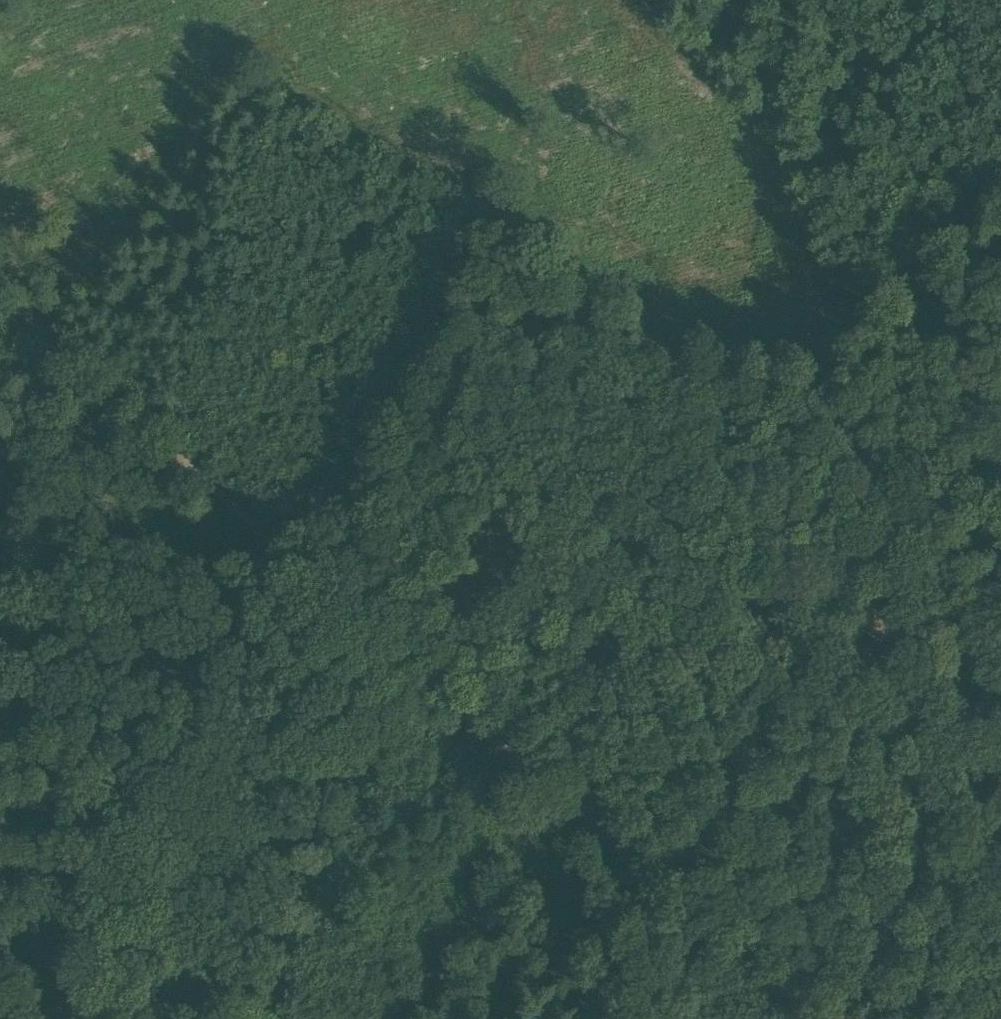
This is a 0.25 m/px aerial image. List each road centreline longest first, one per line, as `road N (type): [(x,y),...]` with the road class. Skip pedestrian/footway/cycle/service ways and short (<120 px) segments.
road 1 (track): [(0,853),(97,372)]
road 2 (track): [(97,372),(334,601)]
road 3 (track): [(0,285),(97,372)]

